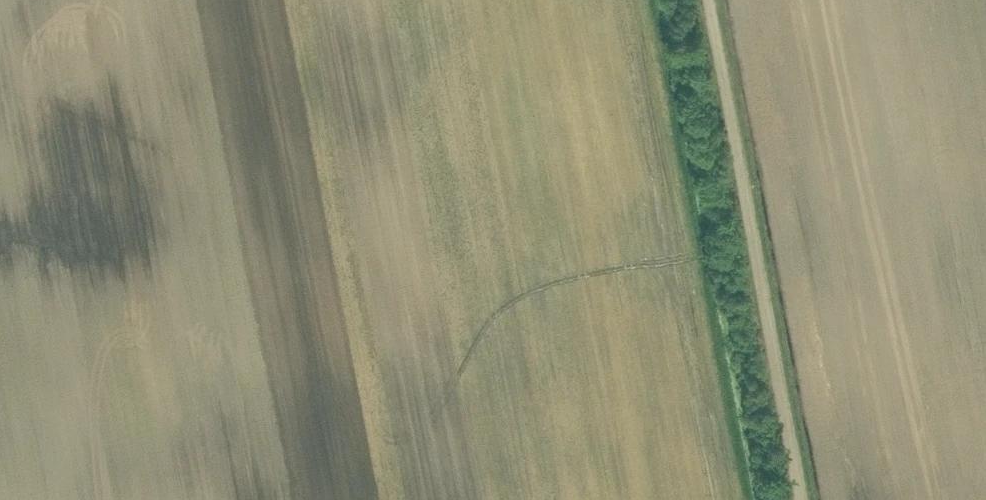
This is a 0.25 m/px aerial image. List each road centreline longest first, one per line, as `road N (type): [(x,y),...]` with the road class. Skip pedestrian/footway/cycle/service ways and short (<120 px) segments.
road 1 (track): [(707,0),(801,499)]

